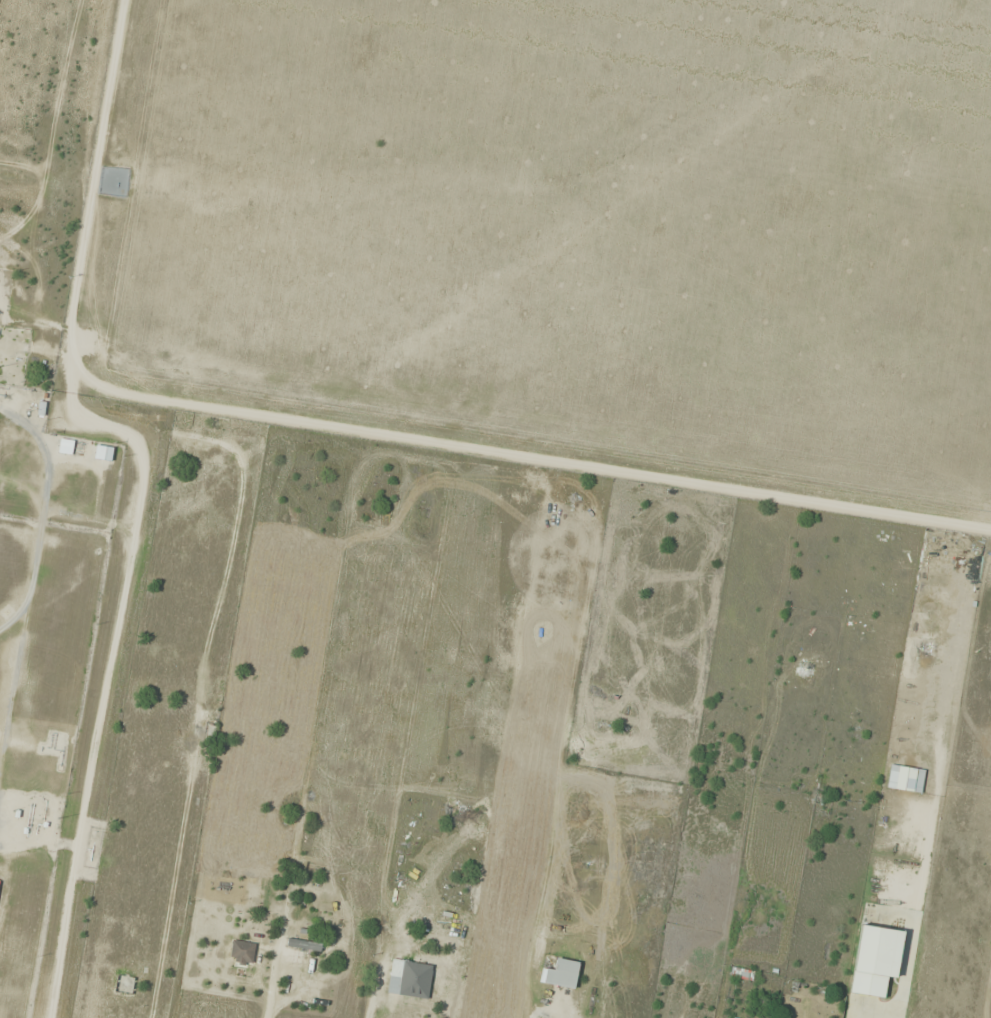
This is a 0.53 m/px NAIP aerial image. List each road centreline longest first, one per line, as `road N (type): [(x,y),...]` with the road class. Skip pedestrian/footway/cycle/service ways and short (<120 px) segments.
road 1 (residential): [(118,0),(64,369),(70,407),(133,435),(141,458),(46,1017)]

